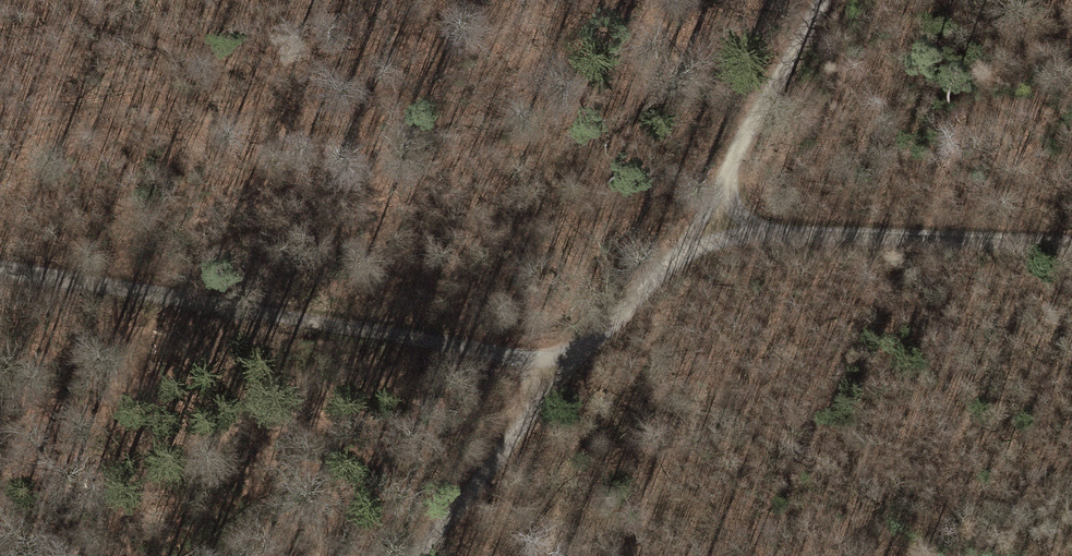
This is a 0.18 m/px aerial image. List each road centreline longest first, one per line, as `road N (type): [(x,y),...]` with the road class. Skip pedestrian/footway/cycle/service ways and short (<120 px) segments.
road 1 (track): [(827,0),(698,232),(571,366),(415,555)]
road 2 (track): [(571,366),(0,272)]
road 3 (track): [(698,232),(1071,248)]

